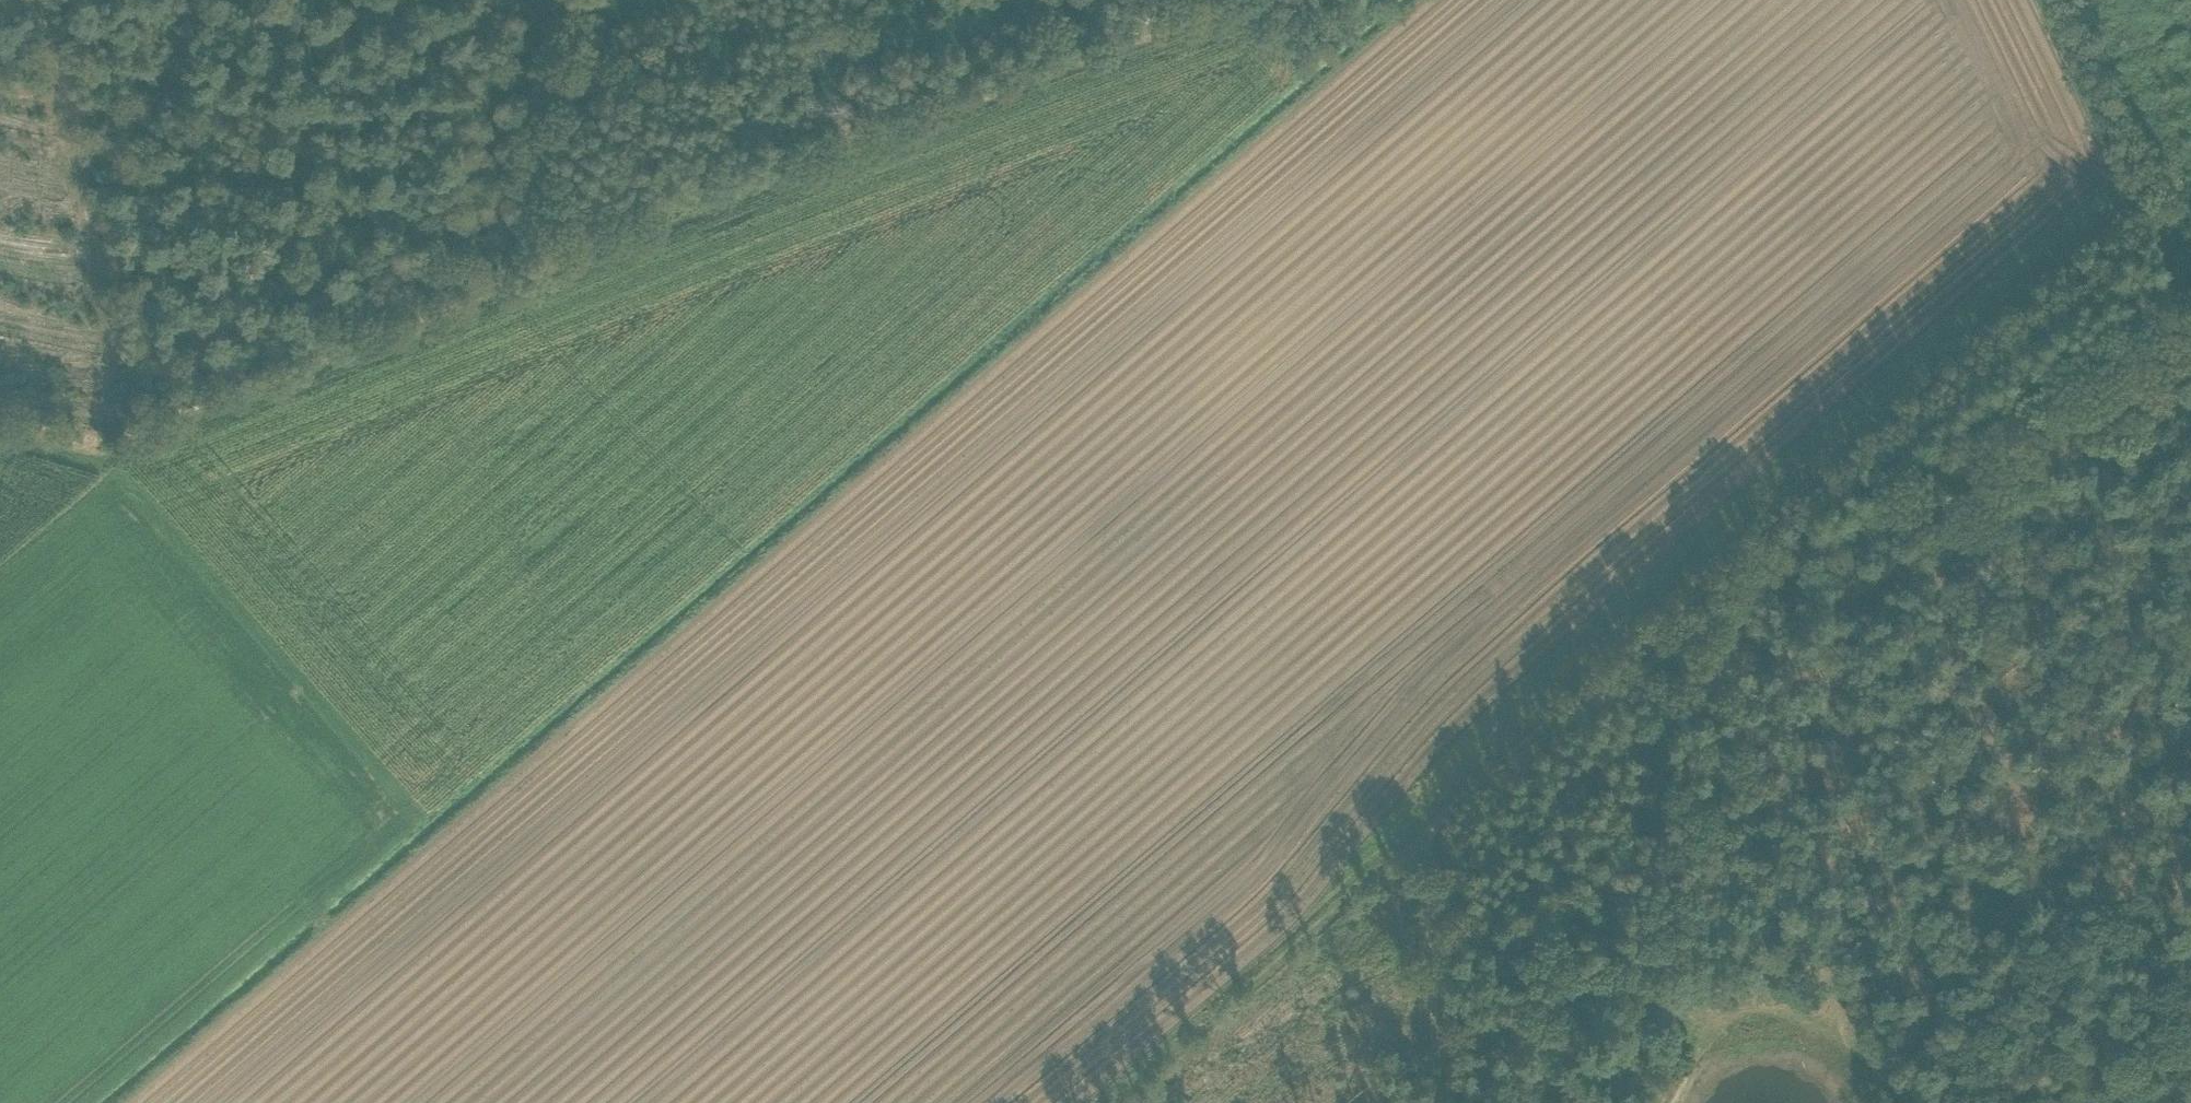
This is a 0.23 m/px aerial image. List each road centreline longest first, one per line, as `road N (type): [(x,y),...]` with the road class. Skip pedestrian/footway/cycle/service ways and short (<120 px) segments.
road 1 (track): [(1434,1102),(1425,837),(1787,575),(1868,533),(1948,508),(2159,400),(2190,370)]
road 2 (track): [(1425,837),(1112,1102)]

